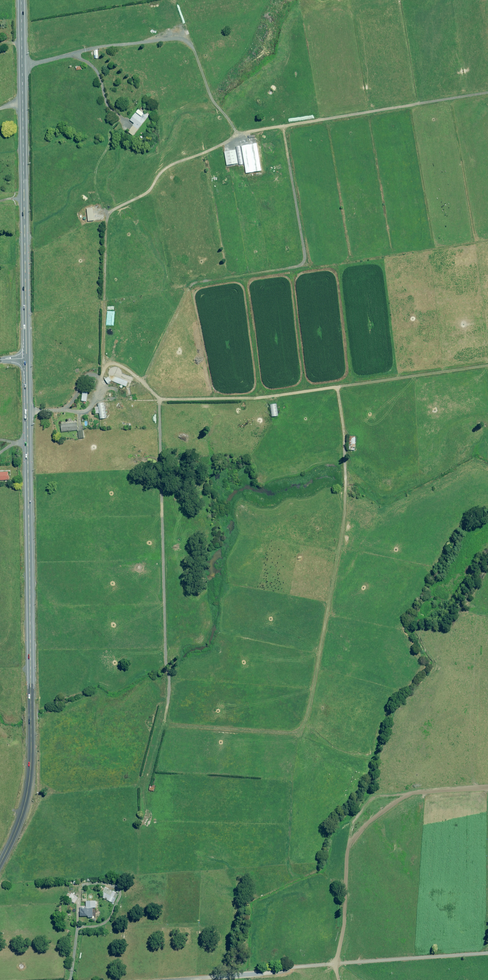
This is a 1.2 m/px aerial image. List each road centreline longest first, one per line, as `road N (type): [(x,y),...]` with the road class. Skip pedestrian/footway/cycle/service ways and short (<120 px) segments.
road 1 (secondary): [(27,359),(31,762),(22,815),(0,864)]
road 2 (secondary): [(21,0),(27,359)]

